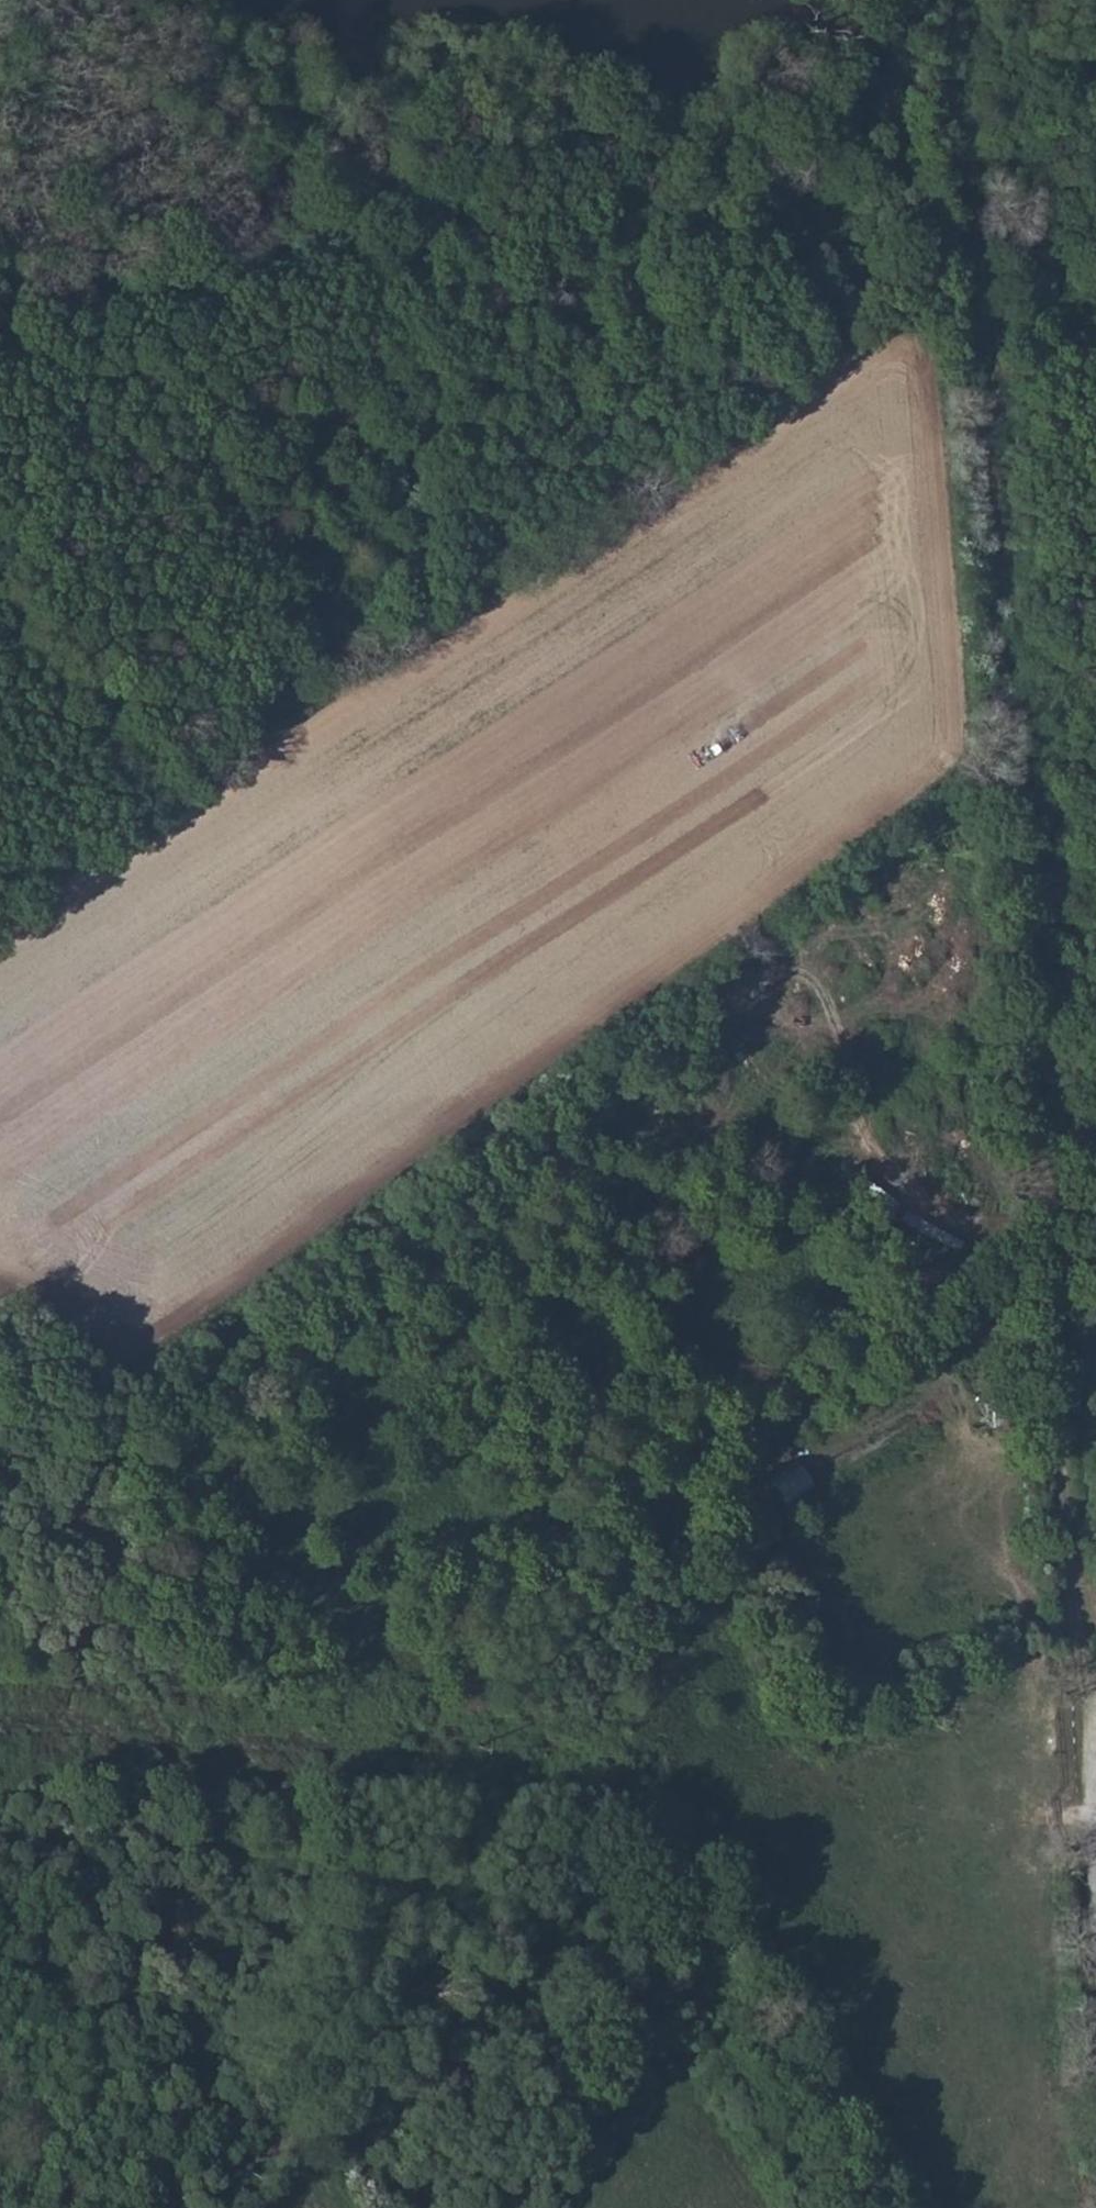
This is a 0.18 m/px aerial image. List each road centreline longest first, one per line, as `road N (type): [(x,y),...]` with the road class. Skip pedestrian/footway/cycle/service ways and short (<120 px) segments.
road 1 (track): [(933,0),(985,344),(1085,1687)]
road 2 (track): [(0,1287),(30,1286),(123,1332),(178,1329),(1008,730)]

